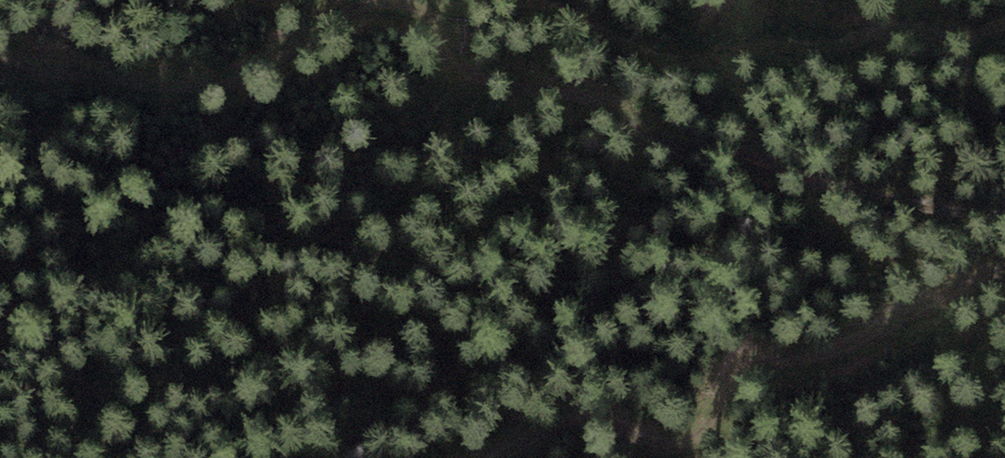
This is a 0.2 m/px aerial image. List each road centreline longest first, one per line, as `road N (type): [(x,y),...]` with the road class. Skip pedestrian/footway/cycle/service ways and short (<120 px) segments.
road 1 (track): [(1004,214),(872,197),(734,149),(667,147),(607,101),(485,84),(452,55),(452,19),(475,0)]
road 2 (track): [(501,457),(561,427),(595,419),(661,446),(703,434),(744,365),(797,365),(1004,268)]
road 3 (track): [(452,19),(375,2),(265,70),(212,89),(0,64)]

